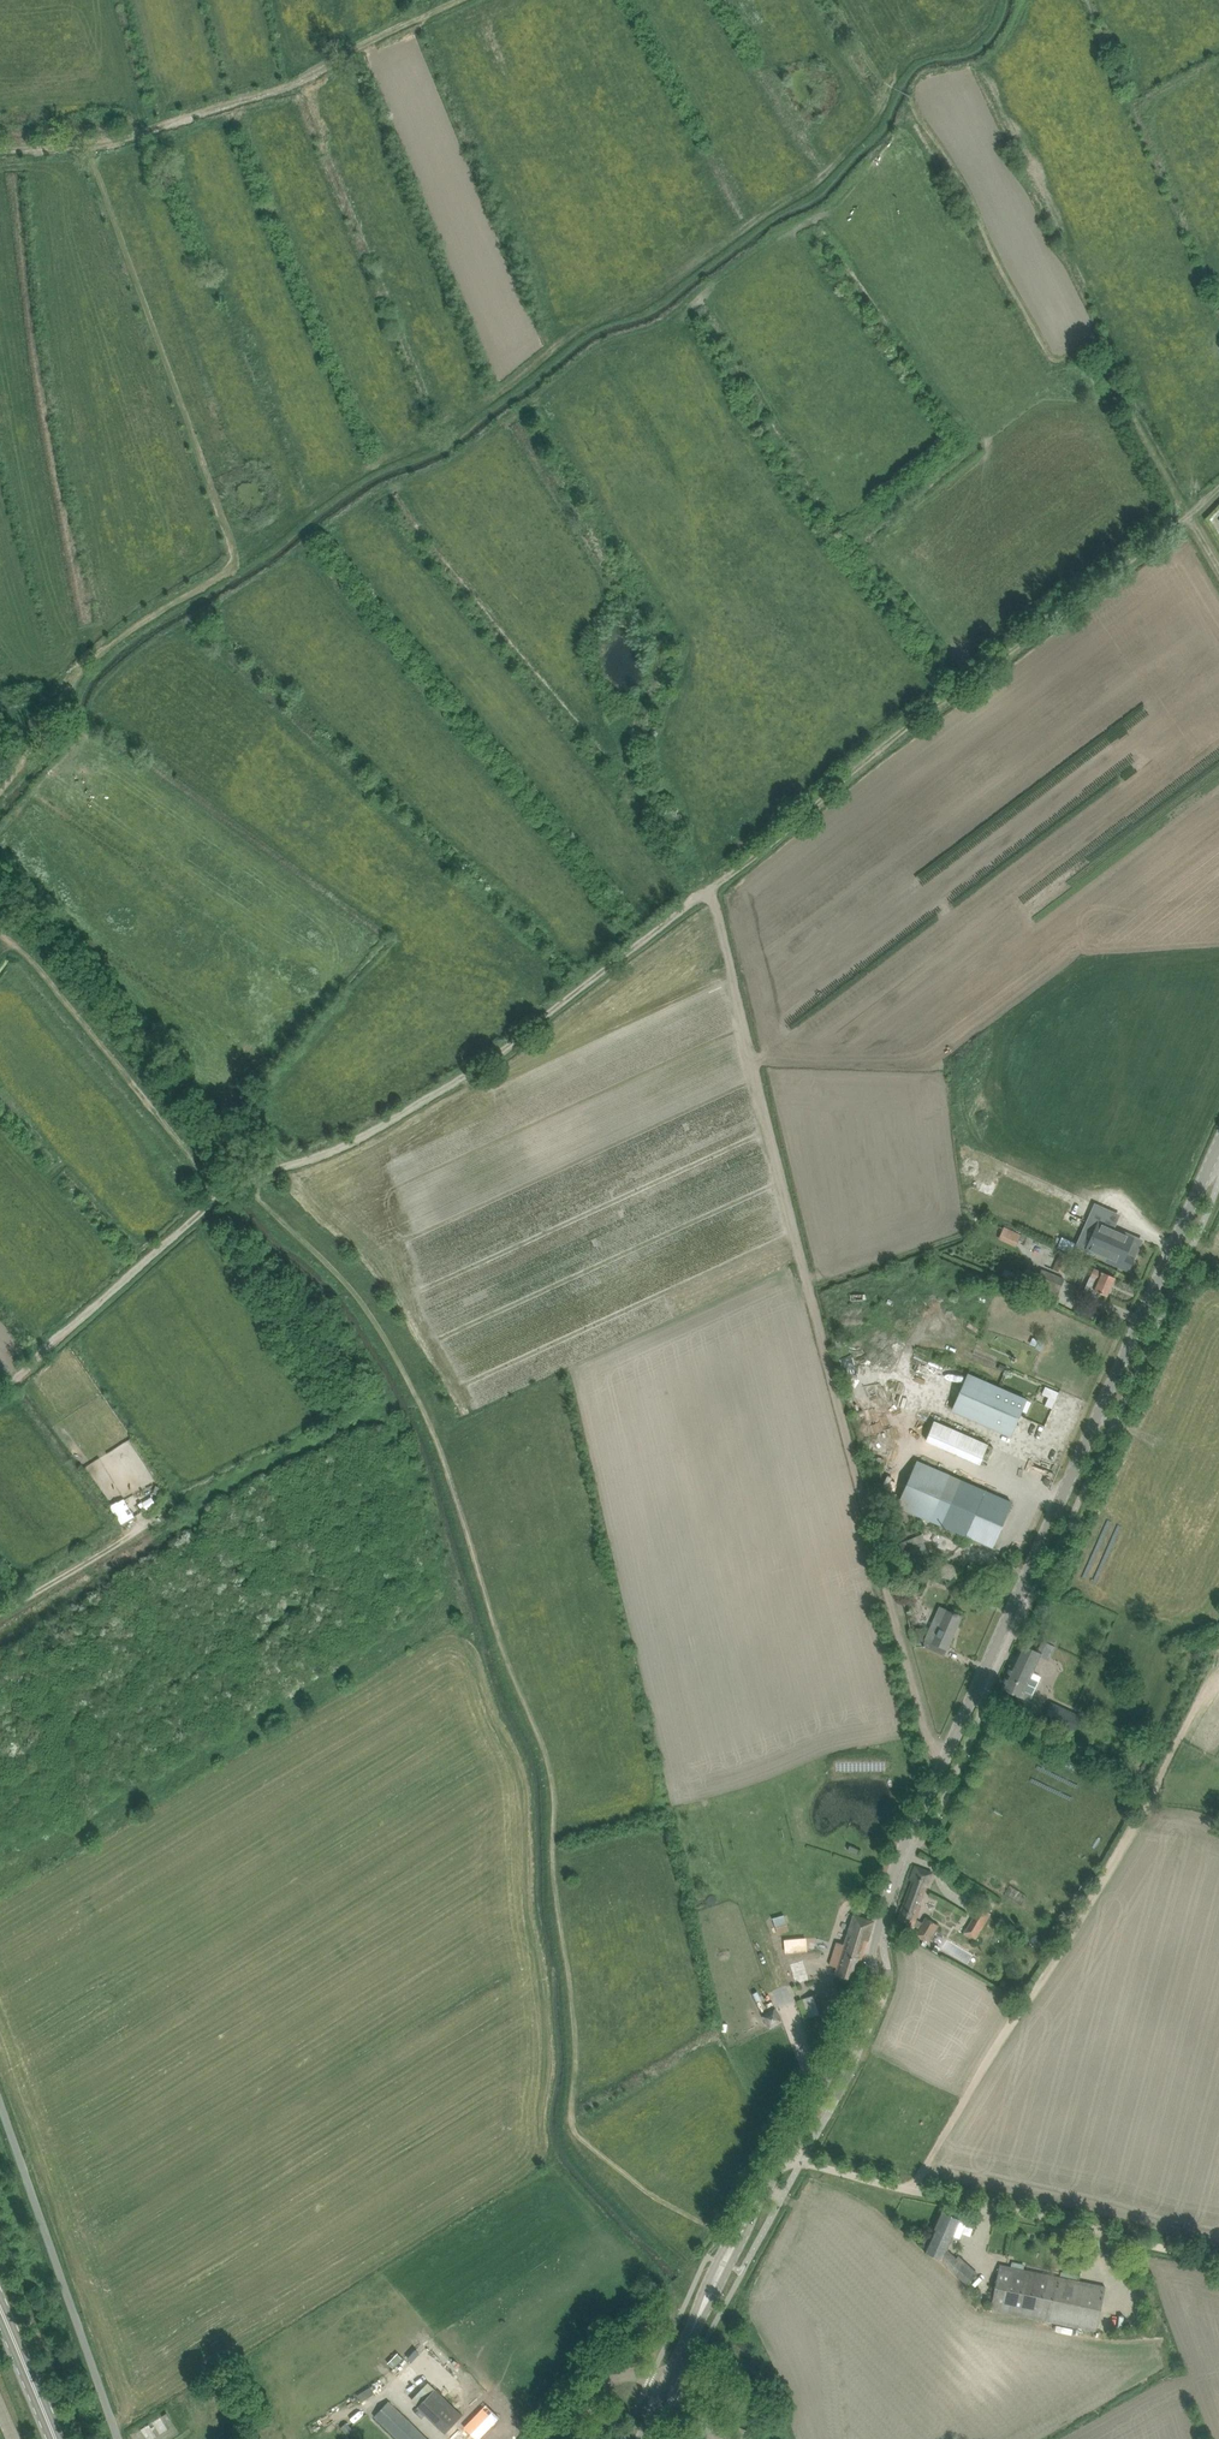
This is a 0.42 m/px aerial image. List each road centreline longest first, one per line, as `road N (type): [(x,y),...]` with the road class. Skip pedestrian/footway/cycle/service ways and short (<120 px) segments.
road 1 (track): [(708,2257),(612,2189),(580,2135),(584,2059),(554,1778),(439,1430),(369,1312),(249,1178)]
road 2 (tertiary): [(787,2156),(866,1988),(908,1845),(1218,1155)]
road 3 (track): [(715,880),(928,1740),(947,1759)]
road 4 (track): [(0,791),(65,724),(83,681),(114,650),(237,577),(234,539),(89,141)]
road 5 (track): [(715,880),(1189,519)]
road 6 (track): [(249,1178),(465,1069),(715,880)]
road 7 (track): [(1189,519),(1101,351),(1057,362),(912,113),(909,95)]
road 8 (track): [(462,0),(287,87),(89,141)]
road 9 (track): [(232,1190),(0,927)]
road 10 (unclassified): [(117,2438),(0,2108)]
road 11 (unclassified): [(1121,2235),(787,2156)]
road 12 (track): [(0,1394),(232,1190)]
road 13 (unclassified): [(668,2384),(641,2371),(616,2373),(551,2438)]
road 14 (track): [(906,93),(922,69),(968,53),(1004,0)]
road 15 (primary): [(57,2438),(0,2310)]
road 16 (track): [(907,94),(884,82),(833,0)]

